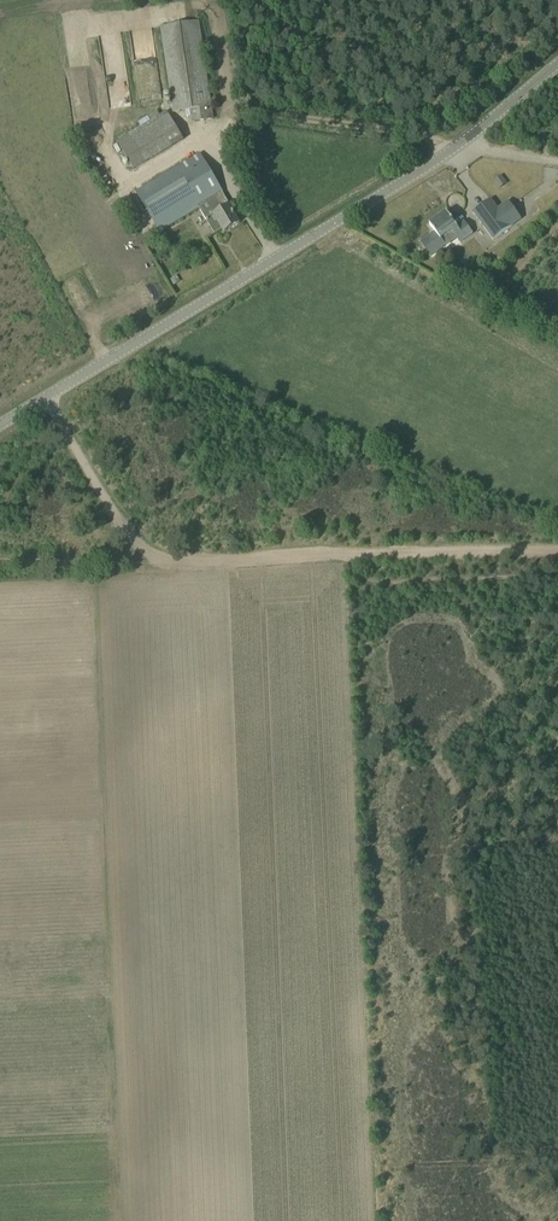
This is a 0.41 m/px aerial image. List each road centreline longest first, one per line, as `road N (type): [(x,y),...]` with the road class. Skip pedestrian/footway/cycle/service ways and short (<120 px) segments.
road 1 (unclassified): [(0,424),(462,146),(557,65)]
road 2 (track): [(213,0),(230,110),(557,163)]
road 3 (track): [(46,396),(101,496),(153,557),(205,566),(347,554)]
road 4 (track): [(347,554),(557,551)]

